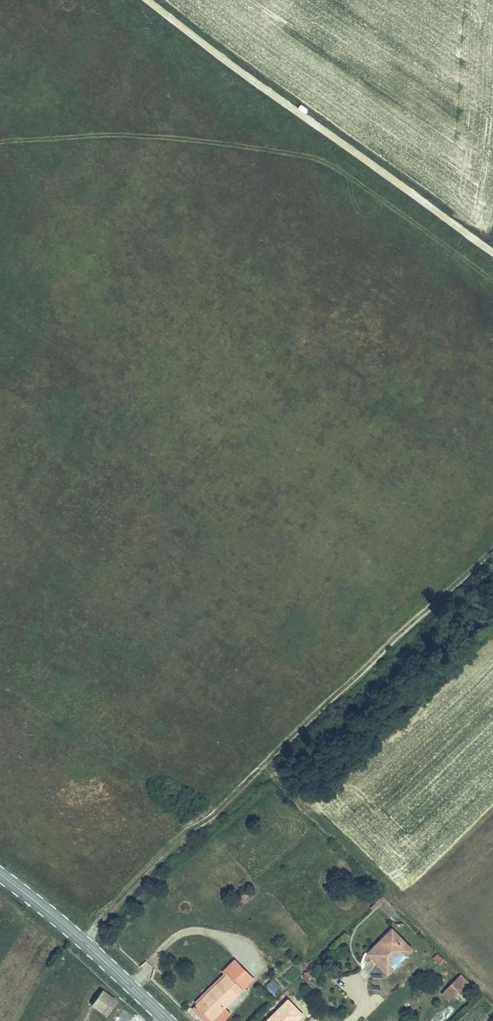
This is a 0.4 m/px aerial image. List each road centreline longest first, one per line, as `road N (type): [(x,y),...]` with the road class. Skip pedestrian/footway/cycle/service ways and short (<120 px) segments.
road 1 (track): [(150,0),(492,254)]
road 2 (secondary): [(0,878),(170,1020)]

